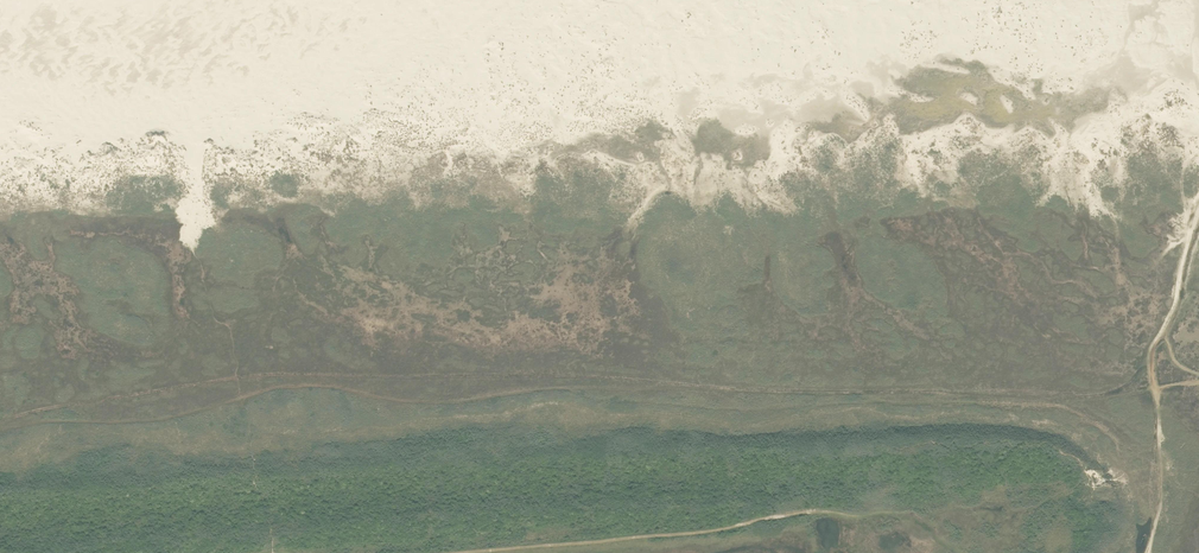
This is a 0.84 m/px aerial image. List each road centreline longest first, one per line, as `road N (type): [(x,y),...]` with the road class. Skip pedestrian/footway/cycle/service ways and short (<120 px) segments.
road 1 (track): [(1104,397),(562,390),(436,406),(339,387),(272,388),(160,422),(0,427)]
road 2 (track): [(446,552),(729,526),(809,509),(894,514),(961,552)]
road 3 (track): [(1153,389),(1152,359),(1177,313),(1198,227)]
road 4 (track): [(1149,552),(1163,495),(1153,389)]

